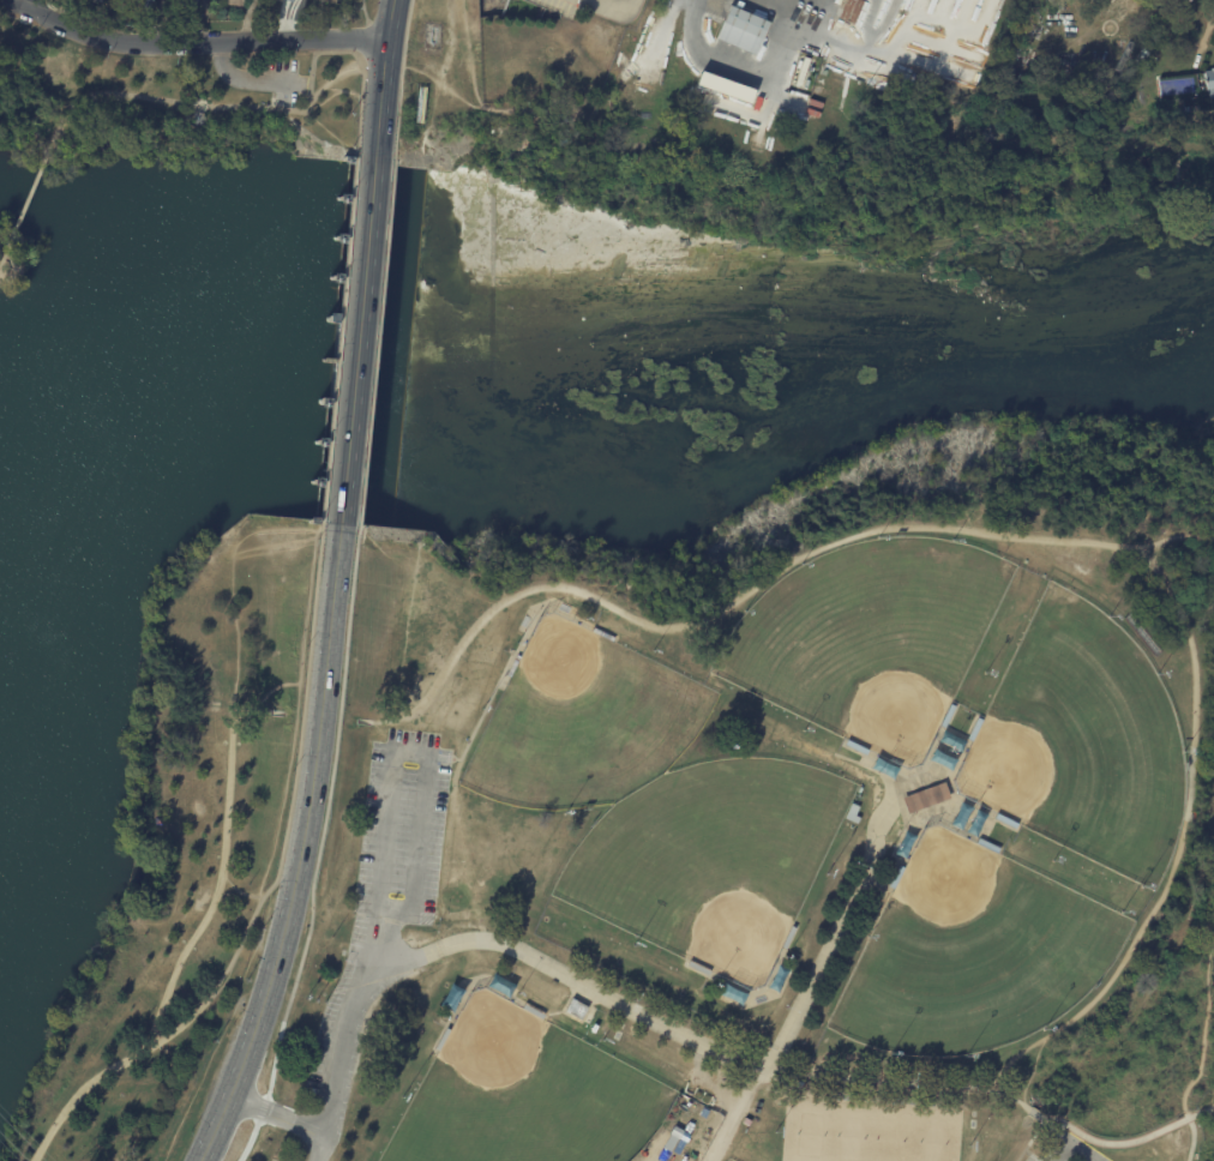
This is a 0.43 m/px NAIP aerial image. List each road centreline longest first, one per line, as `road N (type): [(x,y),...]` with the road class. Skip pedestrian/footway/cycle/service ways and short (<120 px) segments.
road 1 (primary): [(338,530),(295,885),(258,1017),(198,1160)]
road 2 (residential): [(0,0),(125,43),(386,37)]
road 3 (primary): [(374,161),(338,530)]
road 4 (primary): [(374,161),(392,0)]

